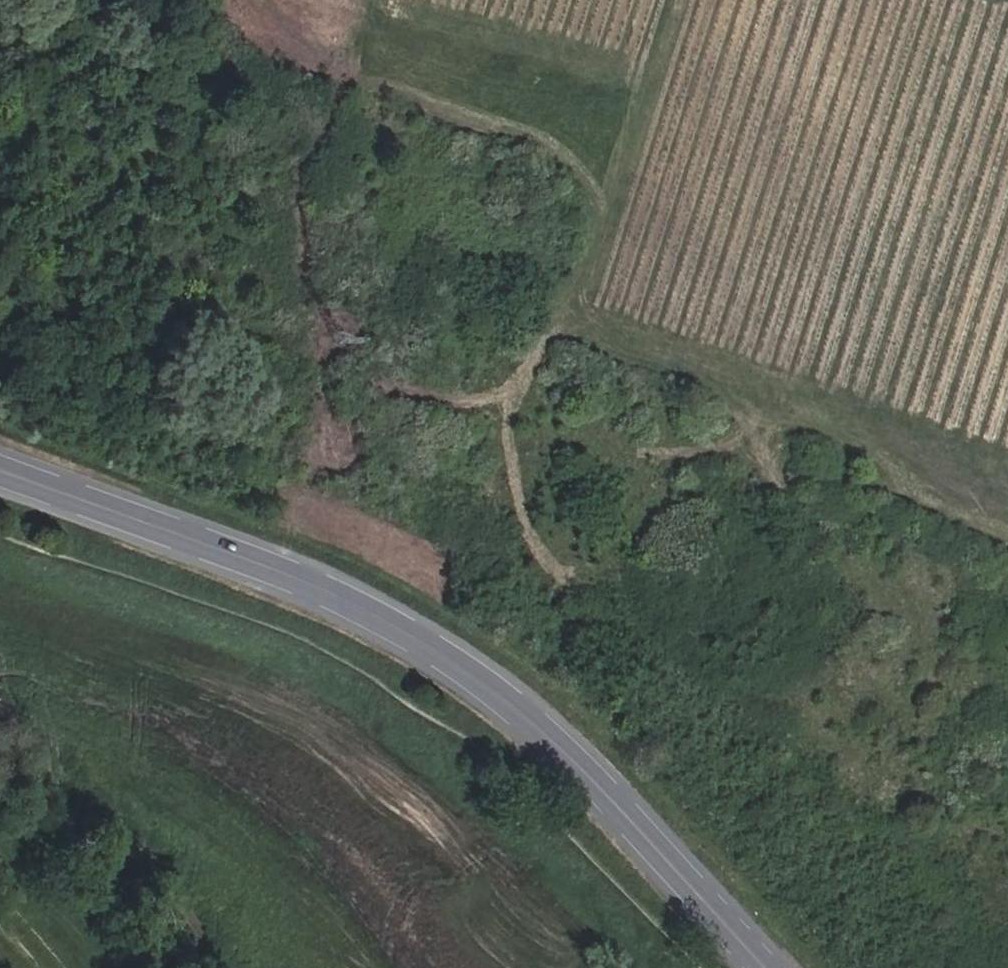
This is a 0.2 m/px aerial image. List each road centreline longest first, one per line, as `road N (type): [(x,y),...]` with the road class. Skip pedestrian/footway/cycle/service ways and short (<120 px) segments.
road 1 (secondary): [(769,967),(558,747),(415,639),(282,573),(0,471)]

